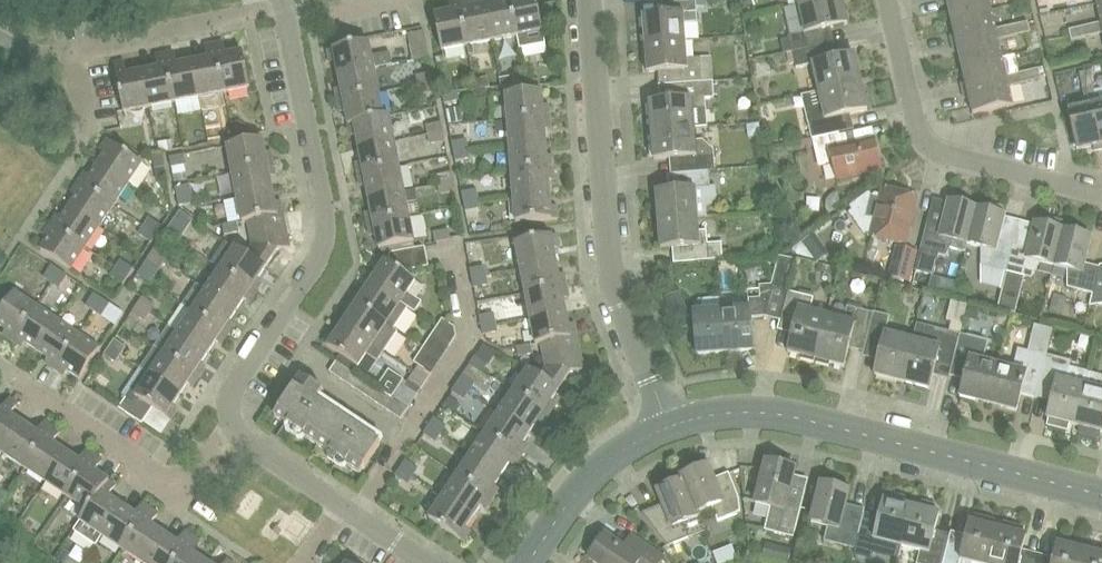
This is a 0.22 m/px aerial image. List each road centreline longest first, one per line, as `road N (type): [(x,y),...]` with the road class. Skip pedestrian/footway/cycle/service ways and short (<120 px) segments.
road 1 (tertiary): [(1101,495),(786,416),(732,414),(669,428)]
road 2 (residential): [(233,428),(231,390),(324,240),(285,16)]
road 3 (residential): [(669,428),(611,271),(588,0)]
road 4 (residential): [(1101,194),(930,147),(888,0)]
road 5 (residential): [(233,428),(183,484),(153,478),(26,388)]
road 6 (residential): [(283,4),(72,49)]
road 7 (tertiary): [(669,428),(592,475),(530,562)]
road 8 (residential): [(343,505),(233,428)]

